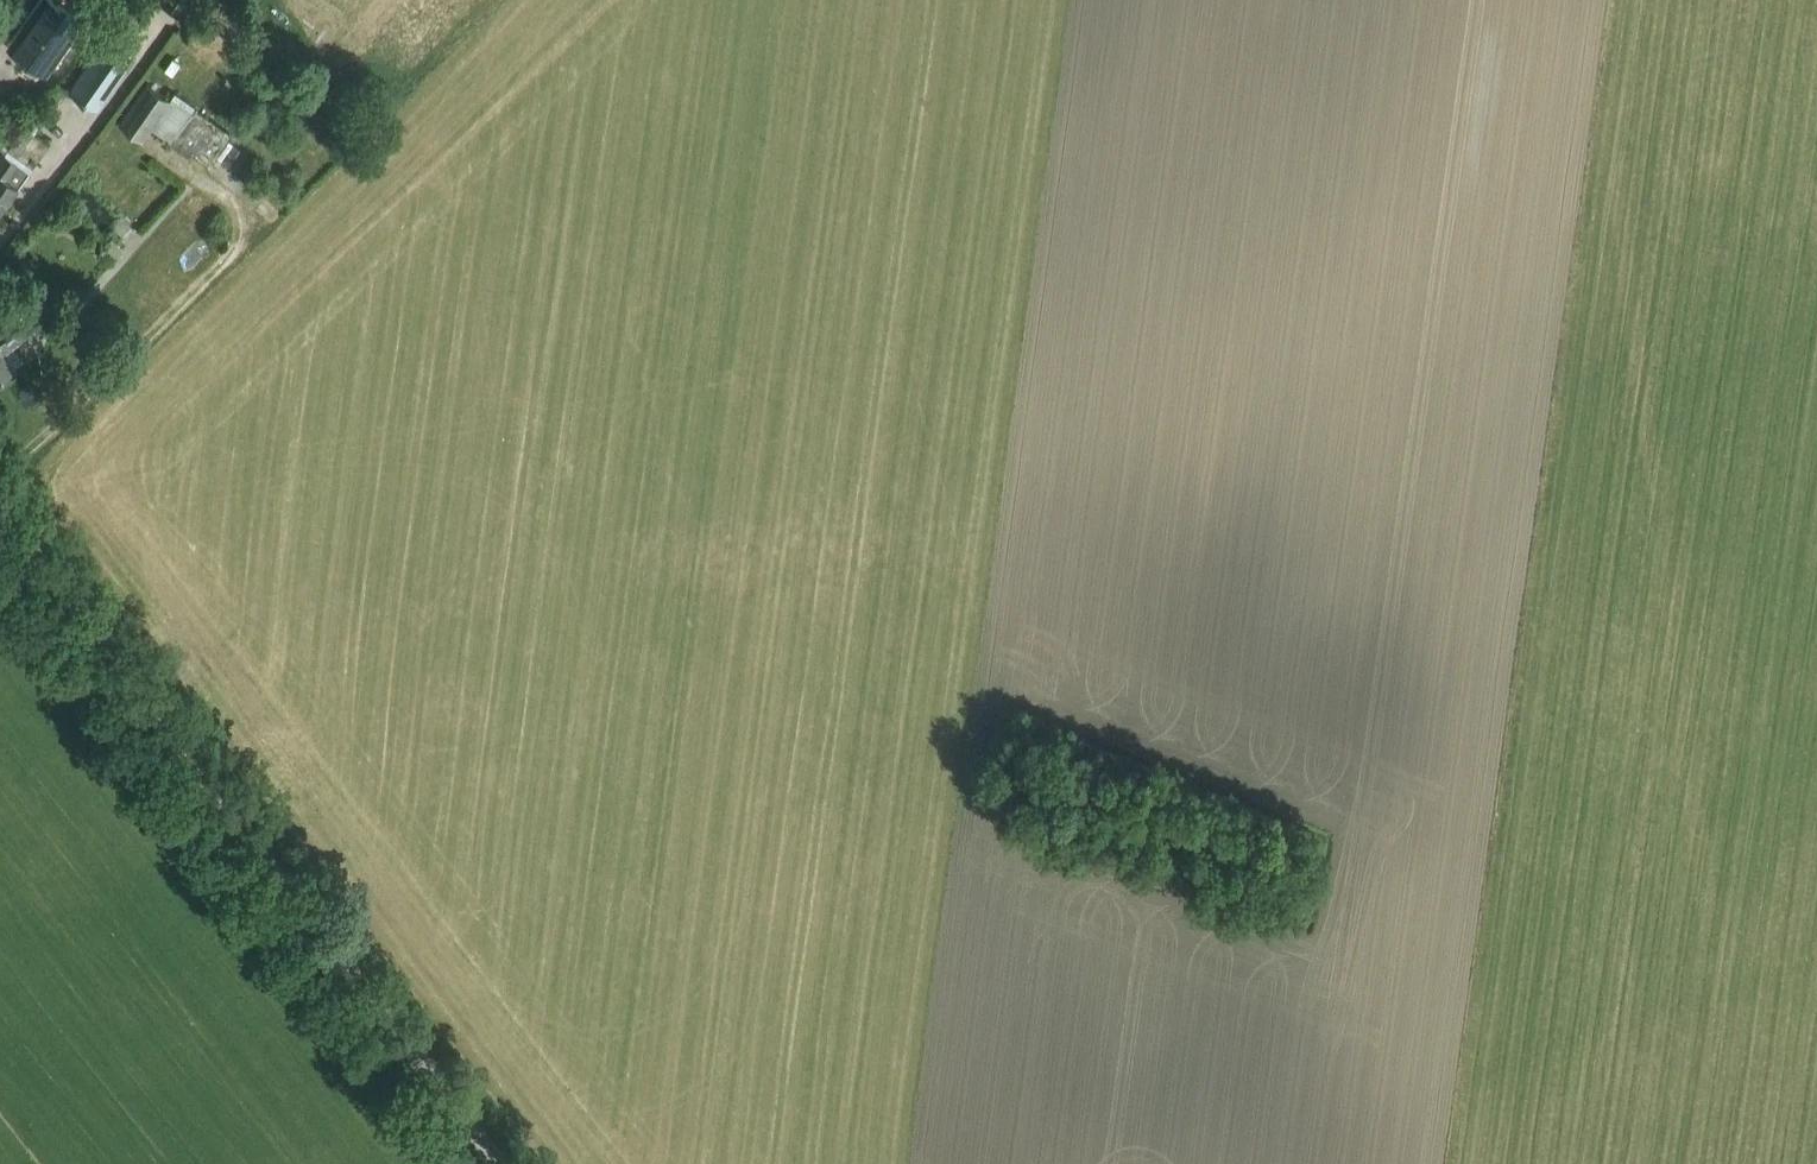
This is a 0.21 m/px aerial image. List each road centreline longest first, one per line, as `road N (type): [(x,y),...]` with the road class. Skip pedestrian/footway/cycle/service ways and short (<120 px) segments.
road 1 (track): [(498,1163),(0,504)]

